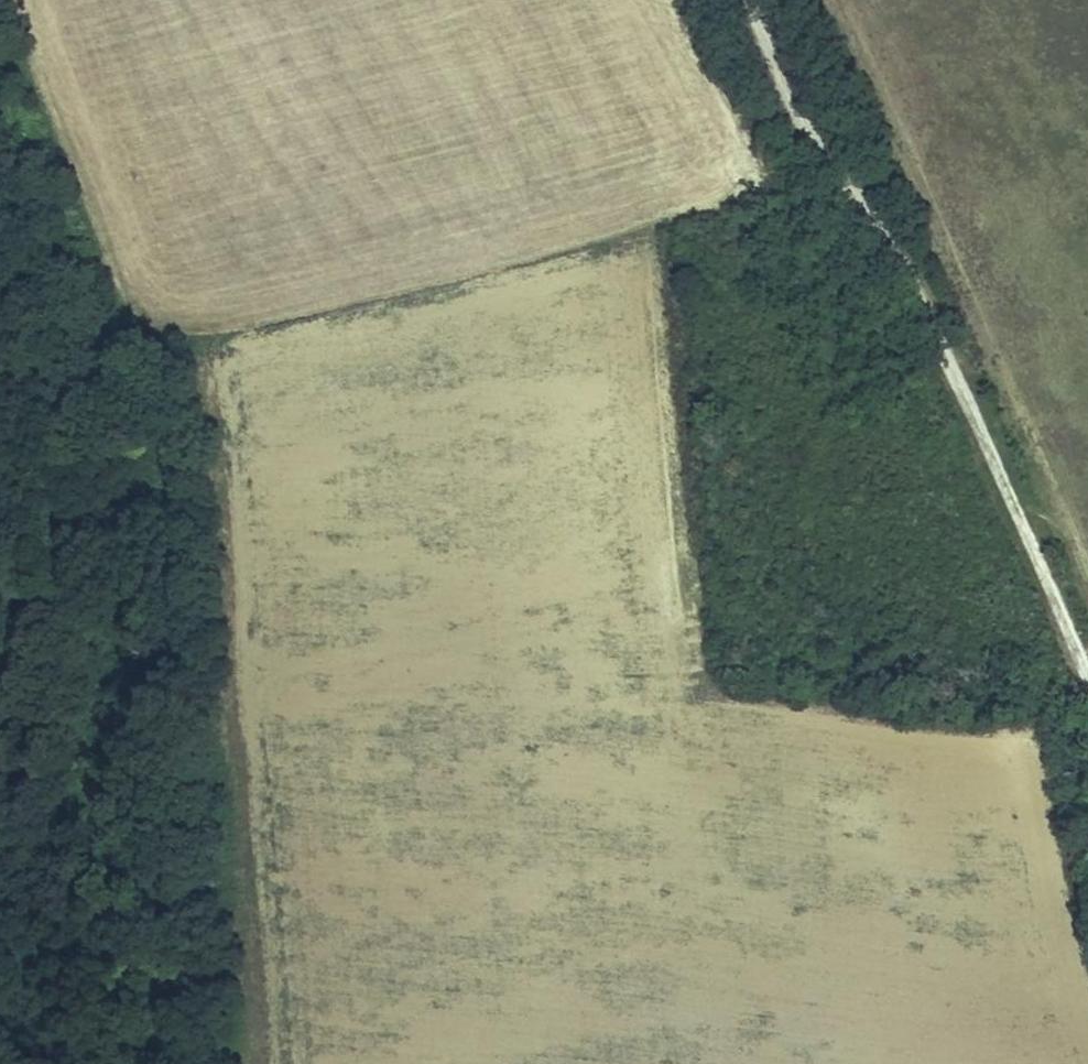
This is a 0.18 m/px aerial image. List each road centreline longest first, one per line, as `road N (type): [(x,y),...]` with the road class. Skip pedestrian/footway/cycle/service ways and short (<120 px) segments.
road 1 (track): [(745,0),(797,108),(990,426),(1087,668)]

